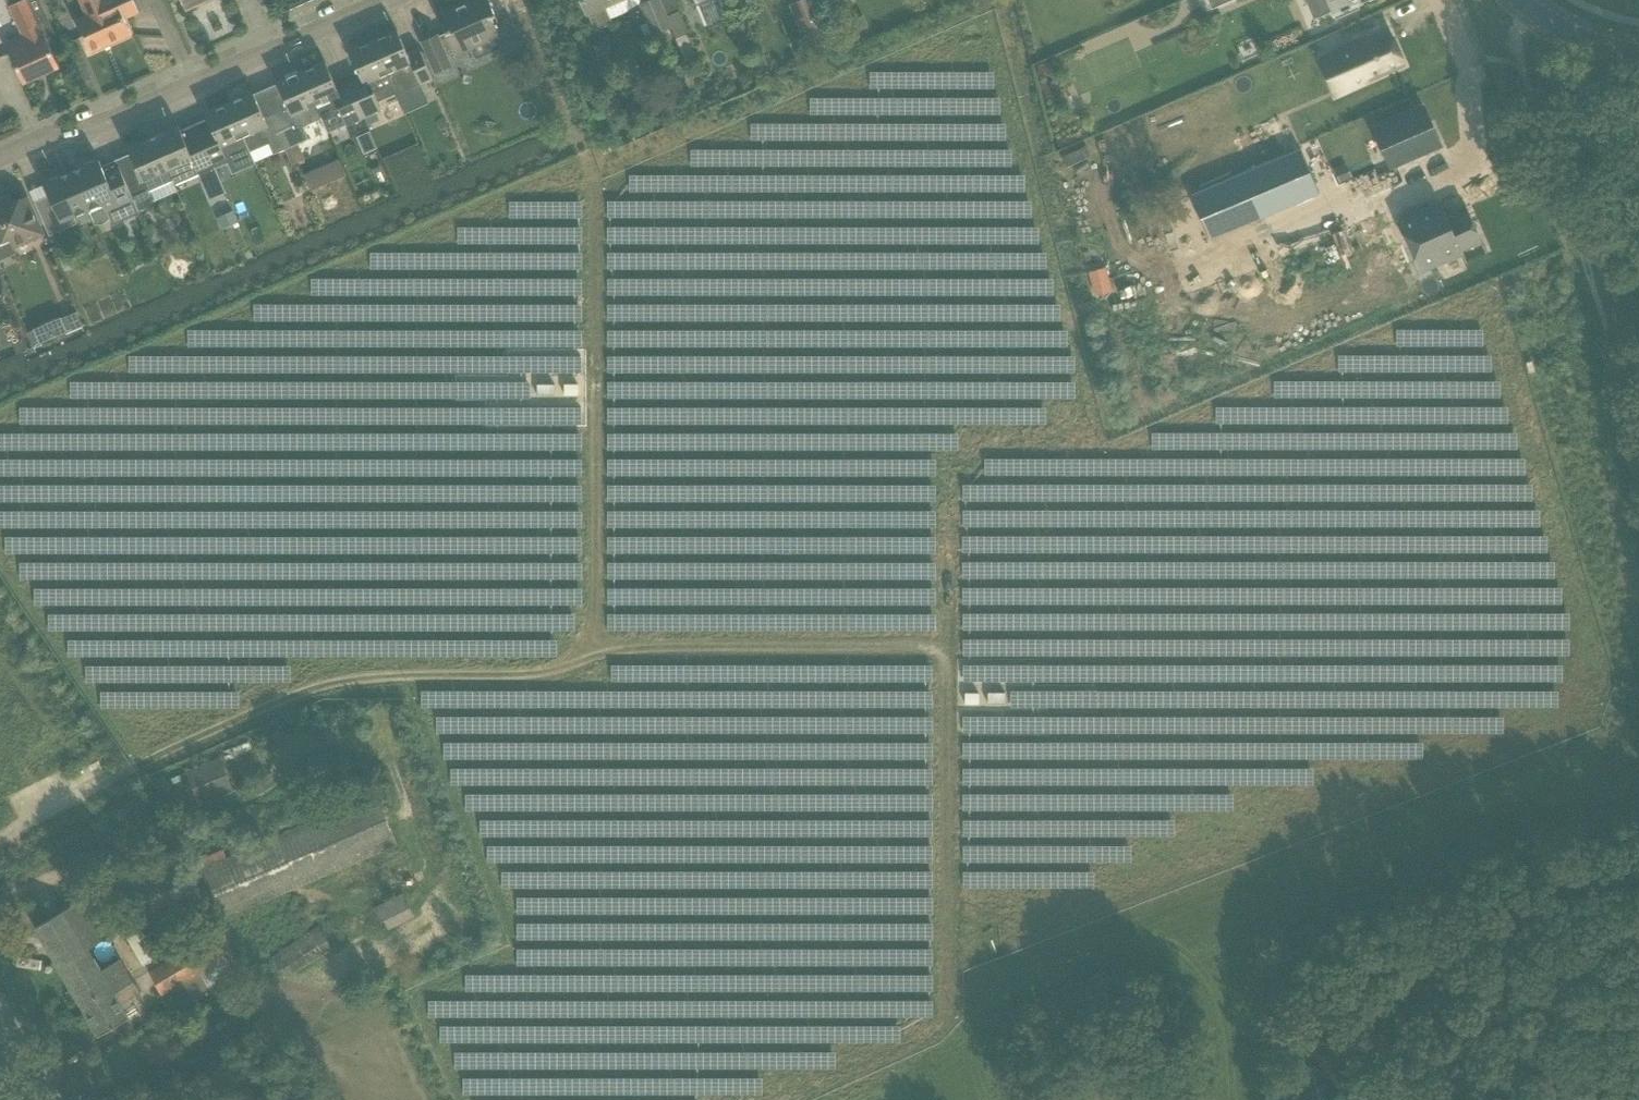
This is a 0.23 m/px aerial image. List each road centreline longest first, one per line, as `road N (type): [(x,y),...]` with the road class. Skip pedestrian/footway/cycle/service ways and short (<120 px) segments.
road 1 (track): [(133,768),(329,683),(405,674),(545,676),(593,652),(594,193),(583,154)]
road 2 (track): [(593,652),(923,645),(941,652),(948,670),(948,1008)]
road 3 (track): [(1537,11),(1525,34),(1525,66),(1536,118),(1638,432)]
road 4 (residential): [(0,157),(88,129),(386,0)]
road 5 (residential): [(1476,143),(1471,72),(1441,0)]
road 6 (unclassified): [(1638,44),(1583,34),(1523,0)]

